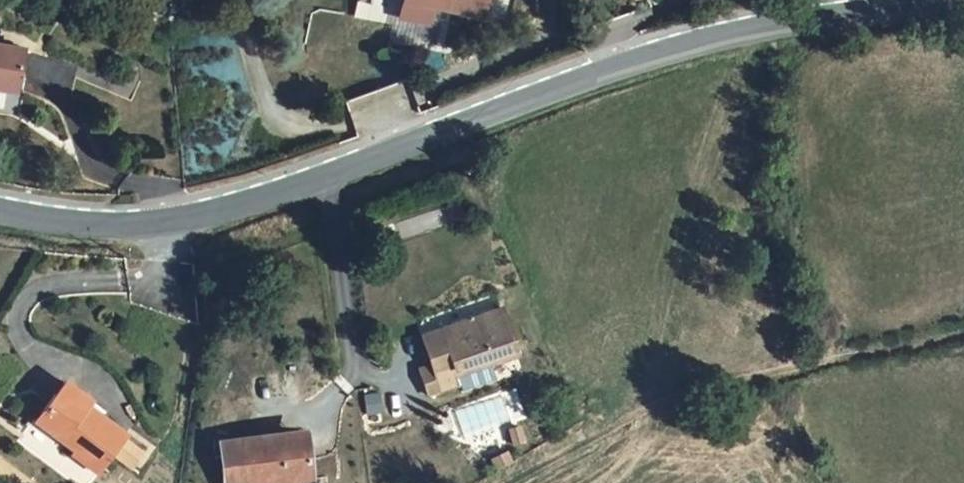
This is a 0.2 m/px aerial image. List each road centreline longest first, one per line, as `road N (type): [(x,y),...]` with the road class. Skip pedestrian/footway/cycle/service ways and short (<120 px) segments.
road 1 (tertiary): [(0,212),(94,224),(206,216),(760,25),(963,6)]
road 2 (track): [(506,482),(643,412),(963,334)]

